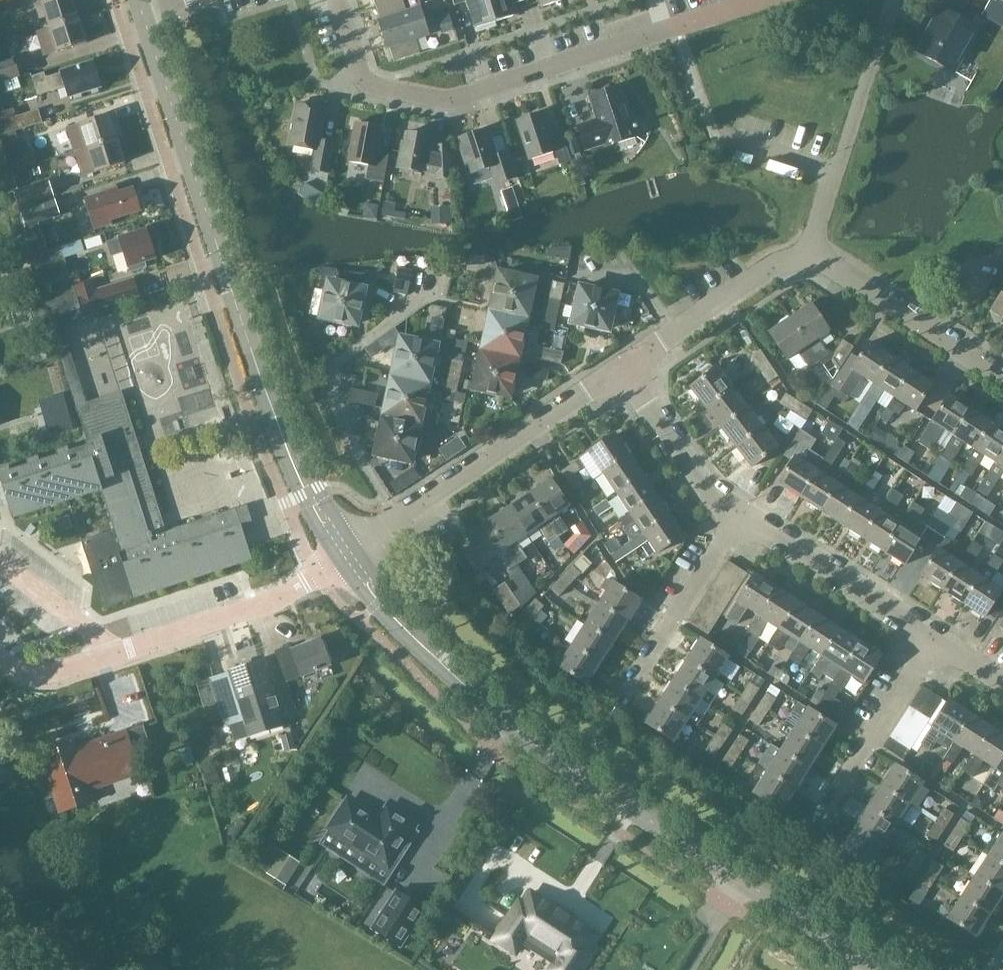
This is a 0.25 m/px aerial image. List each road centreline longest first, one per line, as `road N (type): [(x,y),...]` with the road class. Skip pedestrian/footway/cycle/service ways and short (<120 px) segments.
road 1 (tertiary): [(884,969),(513,726),(405,627),(347,555)]
road 2 (tertiary): [(347,555),(275,418),(141,11)]
road 3 (residential): [(751,0),(446,103),(364,82),(338,0)]
road 4 (residential): [(0,656),(28,674),(48,673),(283,597),(347,555)]
road 5 (residential): [(347,555),(625,368)]
road 6 (residential): [(810,245),(891,0)]
road 7 (residential): [(1002,379),(810,245)]
road 8 (residential): [(931,642),(735,514)]
road 9 (residential): [(621,707),(735,514)]
road 10 (residential): [(625,368),(725,291),(810,245)]
road 11 (residential): [(815,830),(931,642)]
road 12 (residential): [(735,514),(625,368)]

